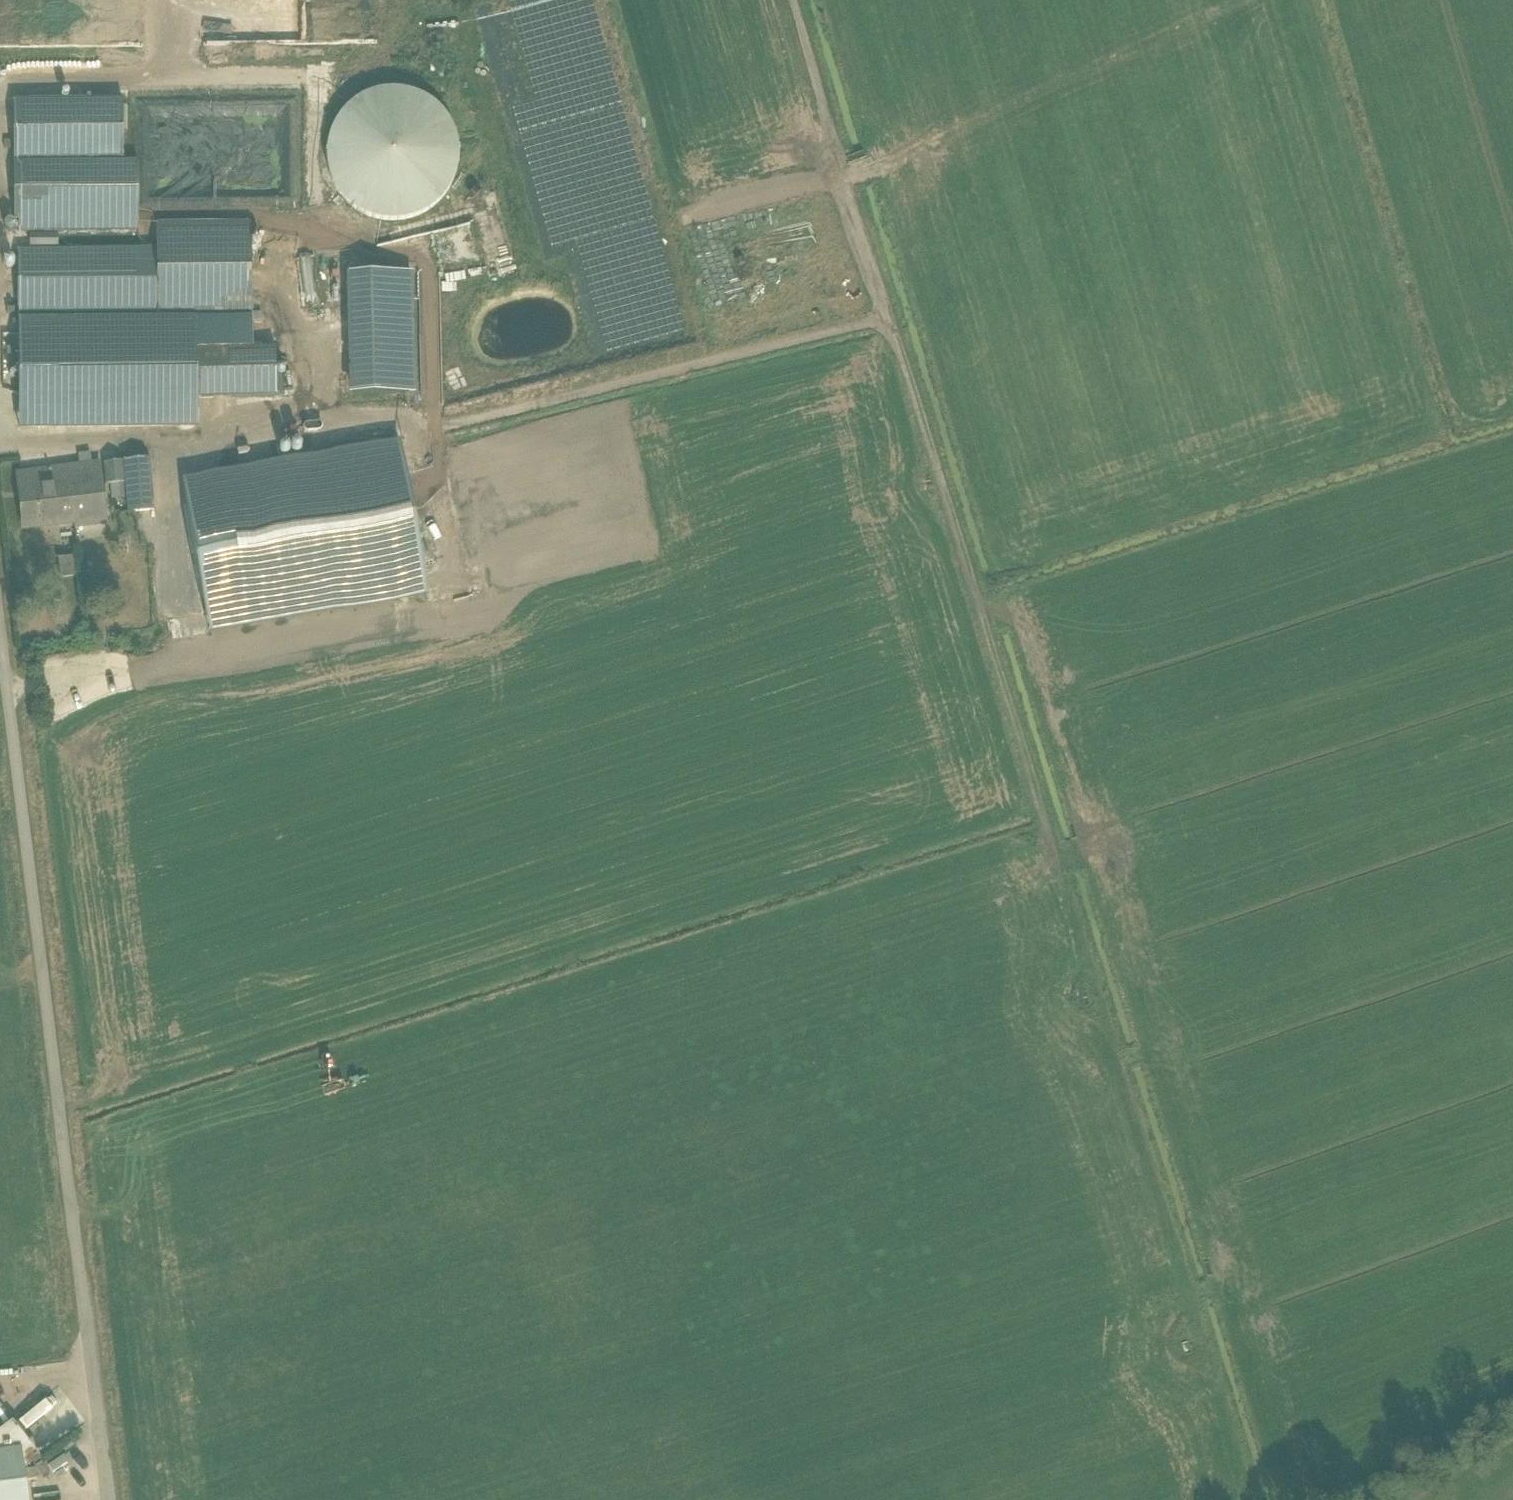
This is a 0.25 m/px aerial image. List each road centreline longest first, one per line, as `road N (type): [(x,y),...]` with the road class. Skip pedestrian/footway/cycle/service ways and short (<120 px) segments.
road 1 (track): [(1188,1318),(842,178)]
road 2 (unclassified): [(116,1499),(0,604)]
road 3 (track): [(884,318),(409,429)]
road 4 (track): [(1239,0),(842,178)]
road 5 (track): [(842,178),(685,219)]

